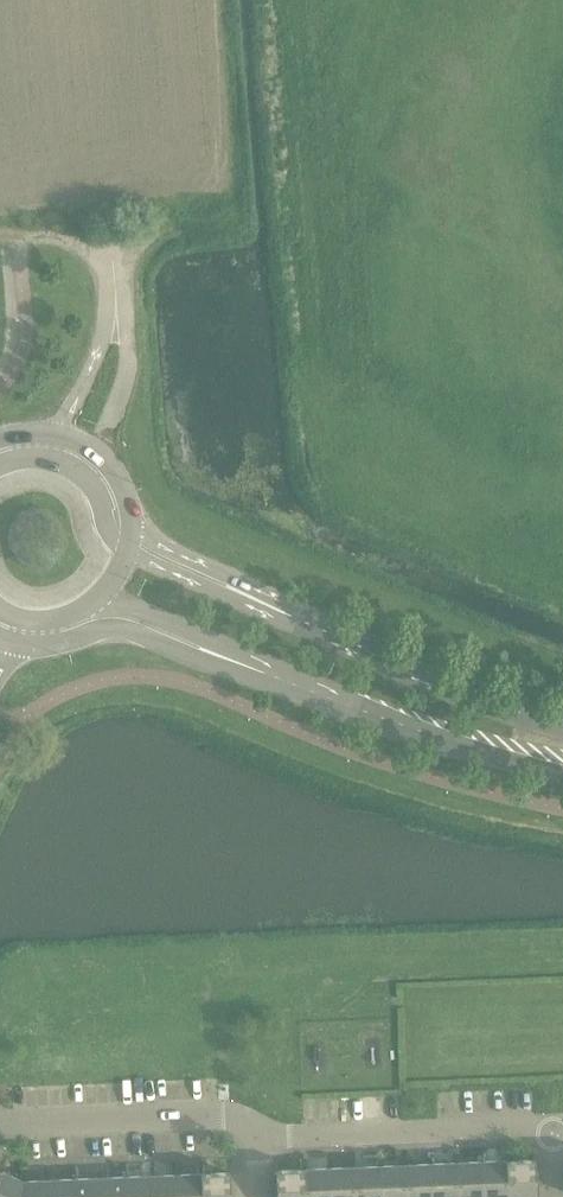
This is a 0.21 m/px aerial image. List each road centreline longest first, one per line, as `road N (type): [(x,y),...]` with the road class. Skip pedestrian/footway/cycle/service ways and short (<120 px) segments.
road 1 (tertiary): [(226,657),(386,724),(562,775)]
road 2 (tertiary): [(562,724),(246,597)]
road 3 (residential): [(262,1141),(556,1129)]
road 4 (residential): [(0,1122),(230,1113),(262,1141)]
road 5 (tertiary): [(21,643),(117,630),(226,657)]
road 6 (tertiary): [(98,597),(200,636),(226,657)]
road 7 (tertiary): [(131,550),(114,535),(80,472),(37,458)]
road 8 (tertiary): [(246,597),(228,576),(133,527)]
road 9 (tertiary): [(133,527),(100,454),(55,434)]
road 10 (tertiary): [(246,597),(223,596),(131,550)]

